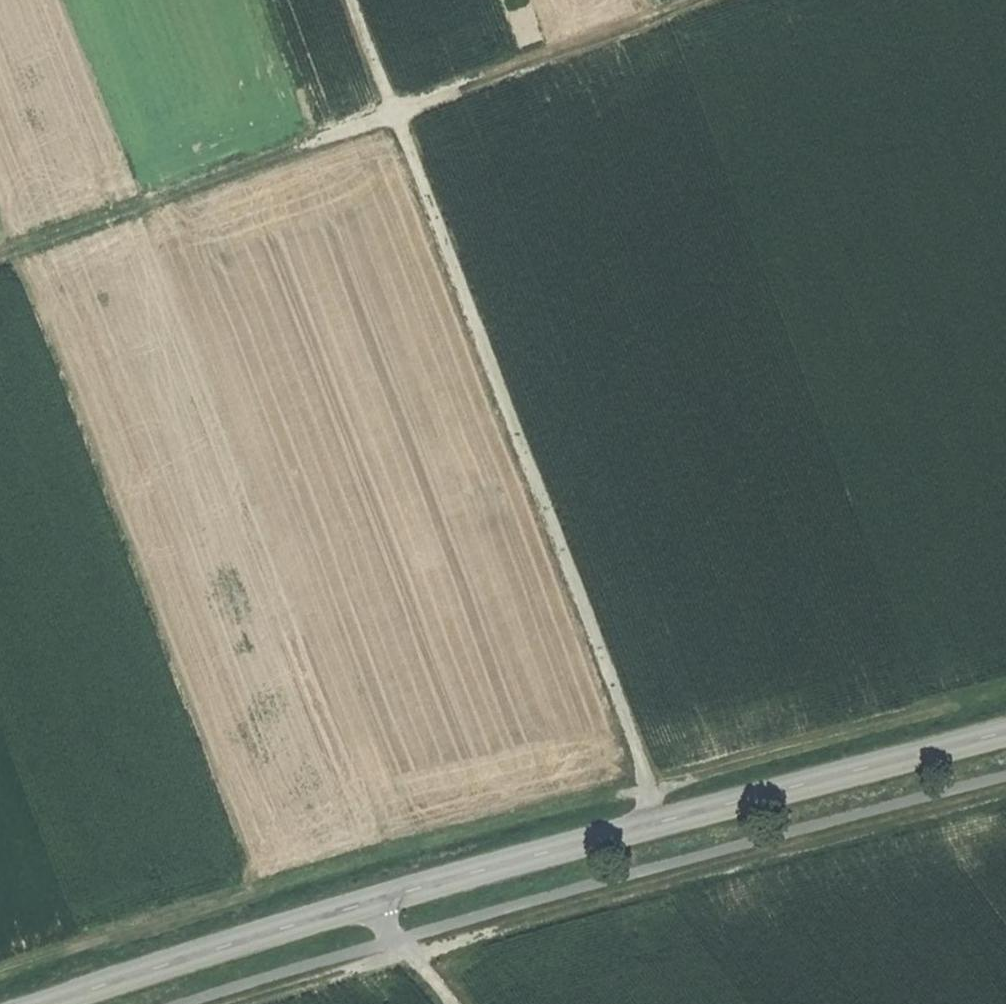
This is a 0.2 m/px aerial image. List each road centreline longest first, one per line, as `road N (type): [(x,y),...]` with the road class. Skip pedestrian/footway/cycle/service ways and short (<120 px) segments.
road 1 (tertiary): [(1005,727),(375,899),(63,1003)]
road 2 (track): [(363,0),(668,817)]
road 3 (track): [(704,0),(0,258)]
road 4 (track): [(375,899),(454,1003)]

